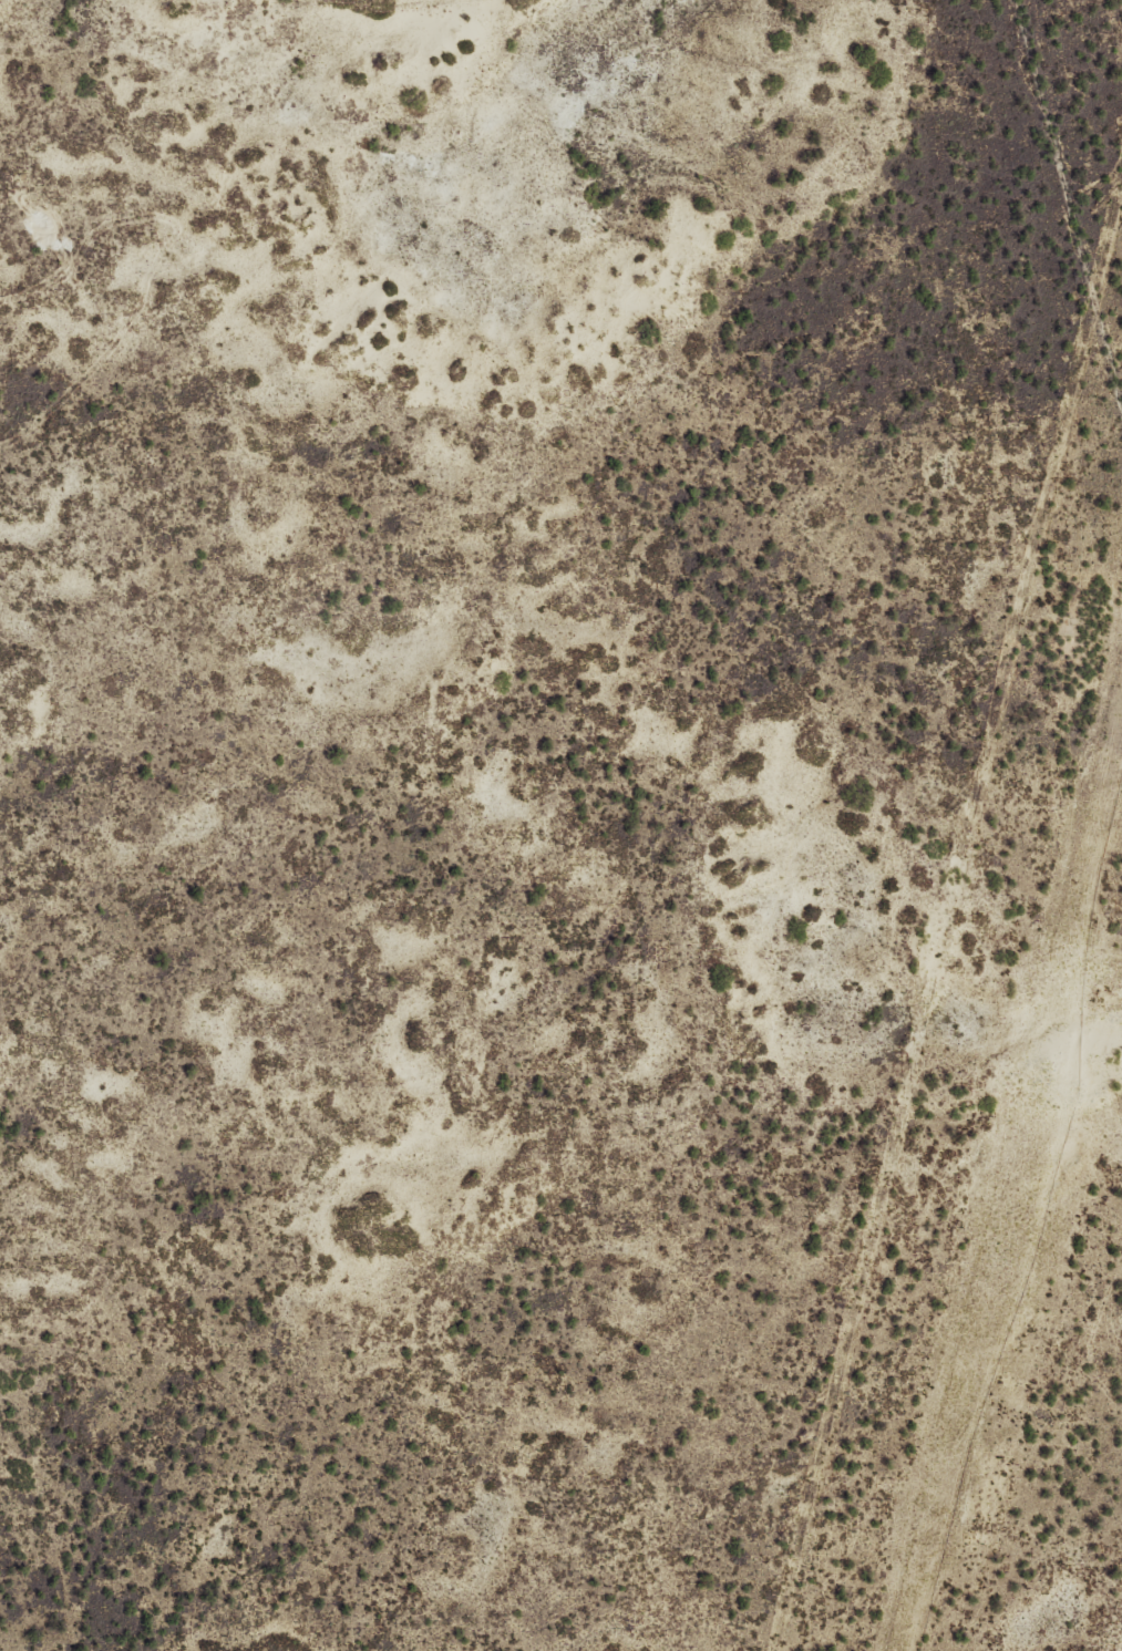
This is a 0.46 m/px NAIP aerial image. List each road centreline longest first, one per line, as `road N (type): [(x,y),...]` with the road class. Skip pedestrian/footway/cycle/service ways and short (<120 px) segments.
road 1 (track): [(1121,411),(1019,0)]

